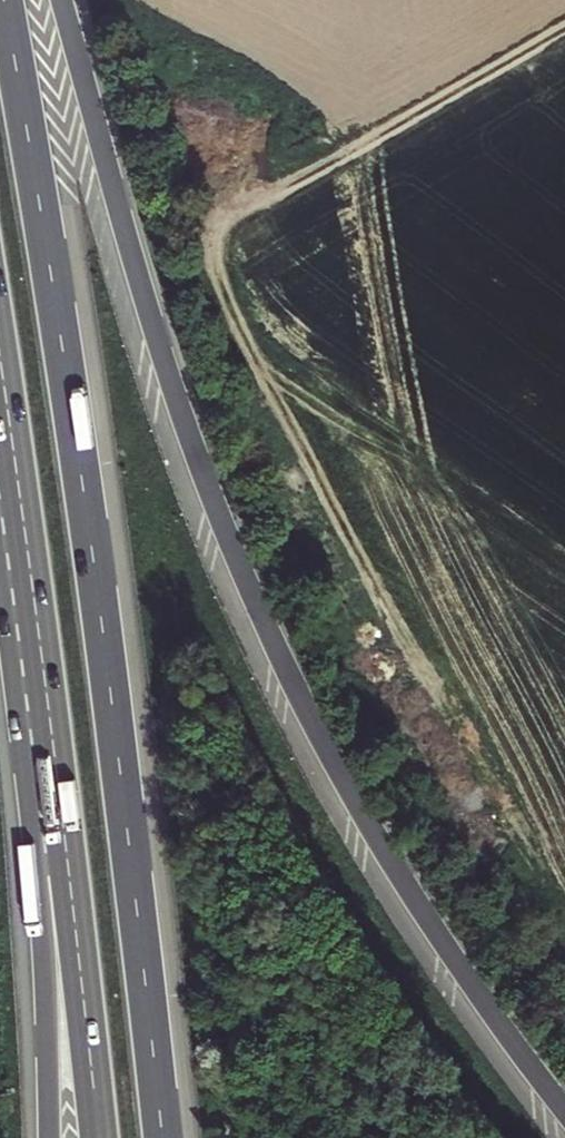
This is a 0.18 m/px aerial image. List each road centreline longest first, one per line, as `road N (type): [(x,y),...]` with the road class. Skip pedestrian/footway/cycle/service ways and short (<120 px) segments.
road 1 (motorway): [(564,1108),(399,872),(255,593),(160,338),(62,0)]
road 2 (motorway): [(162,1137),(99,599),(4,0)]
road 3 (motorway): [(0,464),(57,852)]
road 4 (track): [(564,31),(225,226)]
road 5 (motorway): [(57,852),(38,869),(50,1137)]
road 6 (motorway): [(57,852),(99,1137)]

